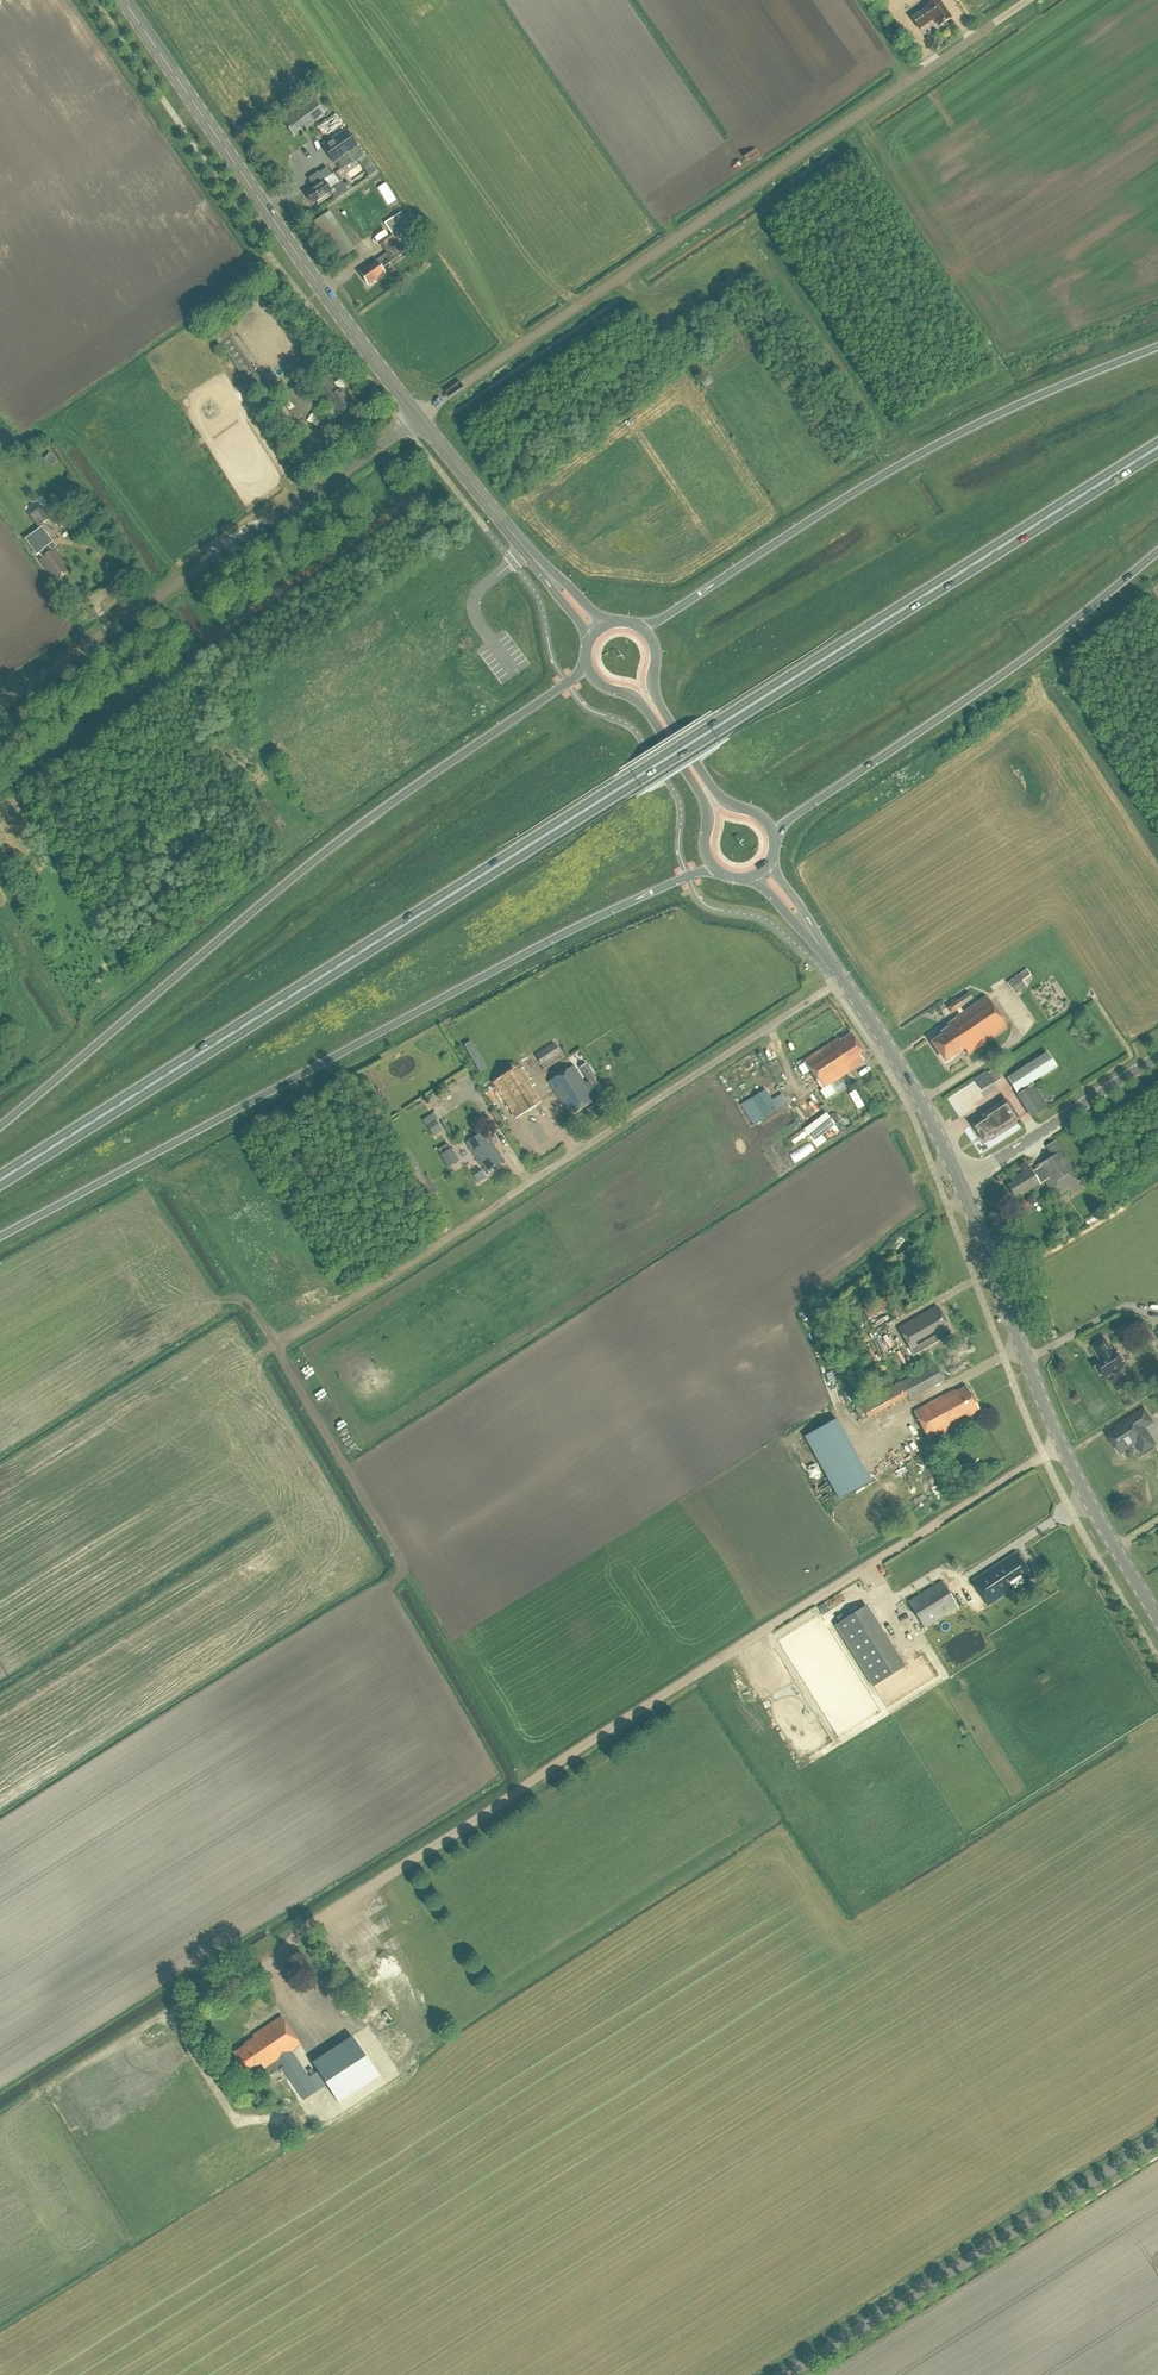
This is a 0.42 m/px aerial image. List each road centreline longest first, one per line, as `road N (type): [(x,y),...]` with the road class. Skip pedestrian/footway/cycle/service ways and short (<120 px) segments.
road 1 (trunk): [(0,1180),(1157,447)]
road 2 (residential): [(1059,1441),(170,2011)]
road 3 (trunk): [(0,1238),(604,914),(713,867)]
road 4 (track): [(509,1195),(276,1349),(530,1782)]
road 5 (trunk): [(588,670),(307,867),(0,1126)]
road 6 (unclassified): [(418,417),(1029,0)]
road 7 (trunk): [(1157,347),(912,459),(642,629)]
road 8 (primary): [(418,417),(124,0)]
road 9 (unclassified): [(0,704),(418,417)]
road 10 (trunk): [(773,831),(1060,635),(1157,553)]
road 11 (unclassified): [(786,2374),(1157,2139)]
road 12 (residential): [(509,1195),(842,979)]
road 13 (secondary): [(1059,1441),(960,1182)]
road 14 (primary): [(773,831),(762,815),(717,794),(656,698),(656,649),(642,629)]
road 15 (primary): [(588,670),(600,686),(641,703),(703,799),(713,867)]
road 16 (secondary): [(960,1182),(903,1070),(842,979)]
road 17 (tertiary): [(960,1182),(1157,1058)]
road 18 (secondary): [(1157,1623),(1059,1441)]
road 19 (primary): [(549,576),(418,417)]
road 20 (track): [(279,1341),(174,1190)]
road 21 (track): [(170,2011),(46,2091)]

